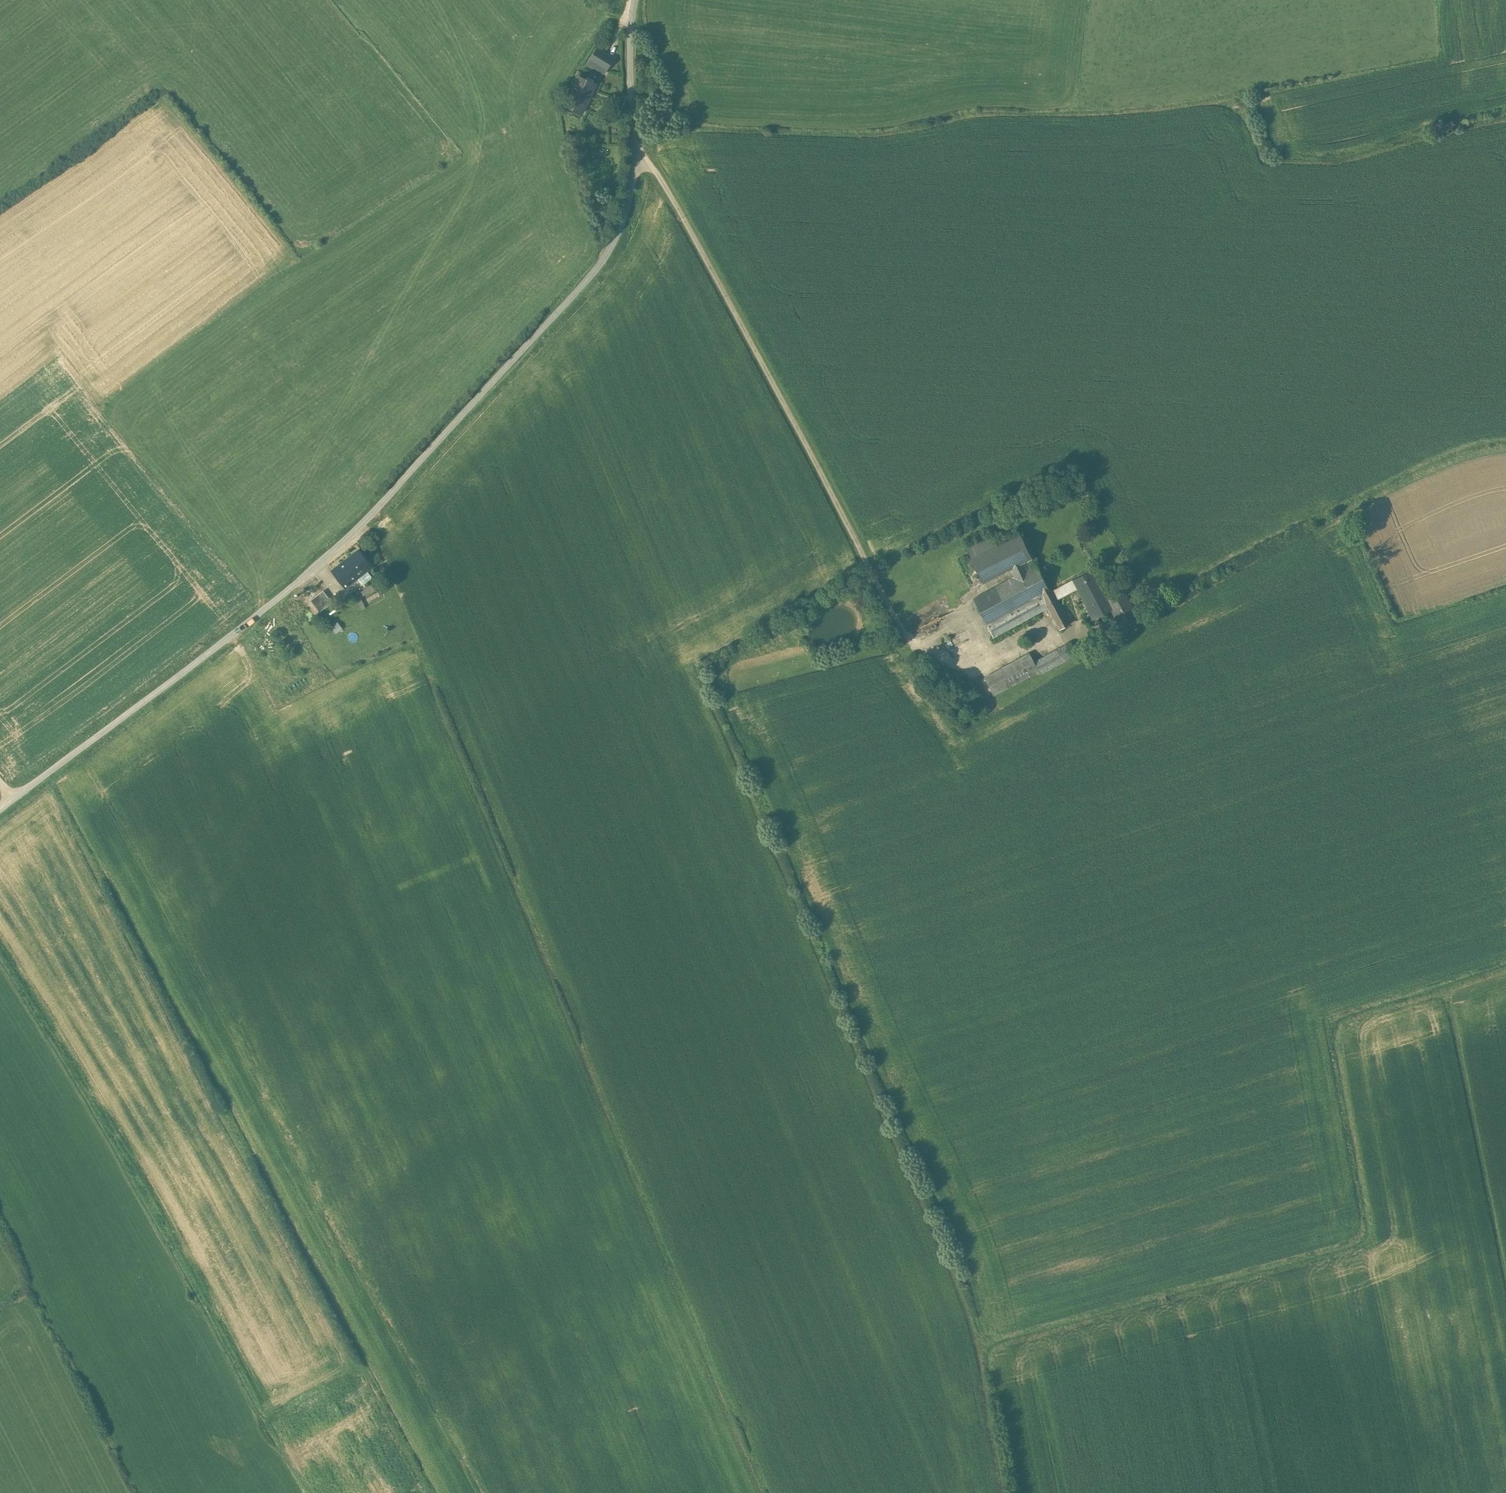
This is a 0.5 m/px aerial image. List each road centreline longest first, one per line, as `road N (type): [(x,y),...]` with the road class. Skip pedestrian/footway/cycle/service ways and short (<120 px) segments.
road 1 (unclassified): [(0,807),(293,586),(393,491),(593,273),(629,207),(637,162),(636,0)]

